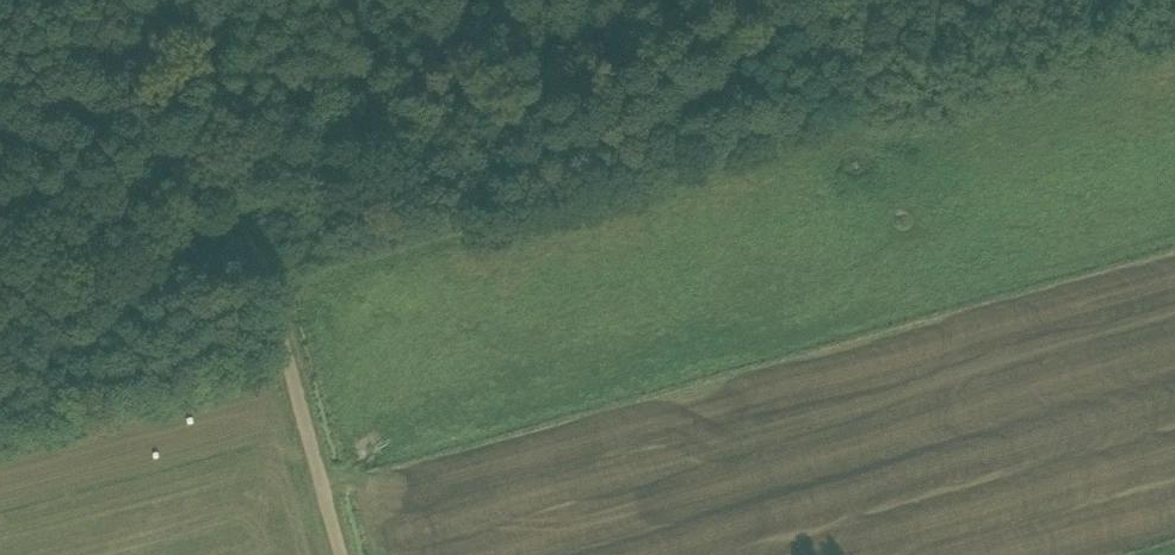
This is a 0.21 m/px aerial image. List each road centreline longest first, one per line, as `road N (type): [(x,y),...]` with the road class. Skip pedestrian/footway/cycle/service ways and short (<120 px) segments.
road 1 (unclassified): [(343,554),(189,0)]

